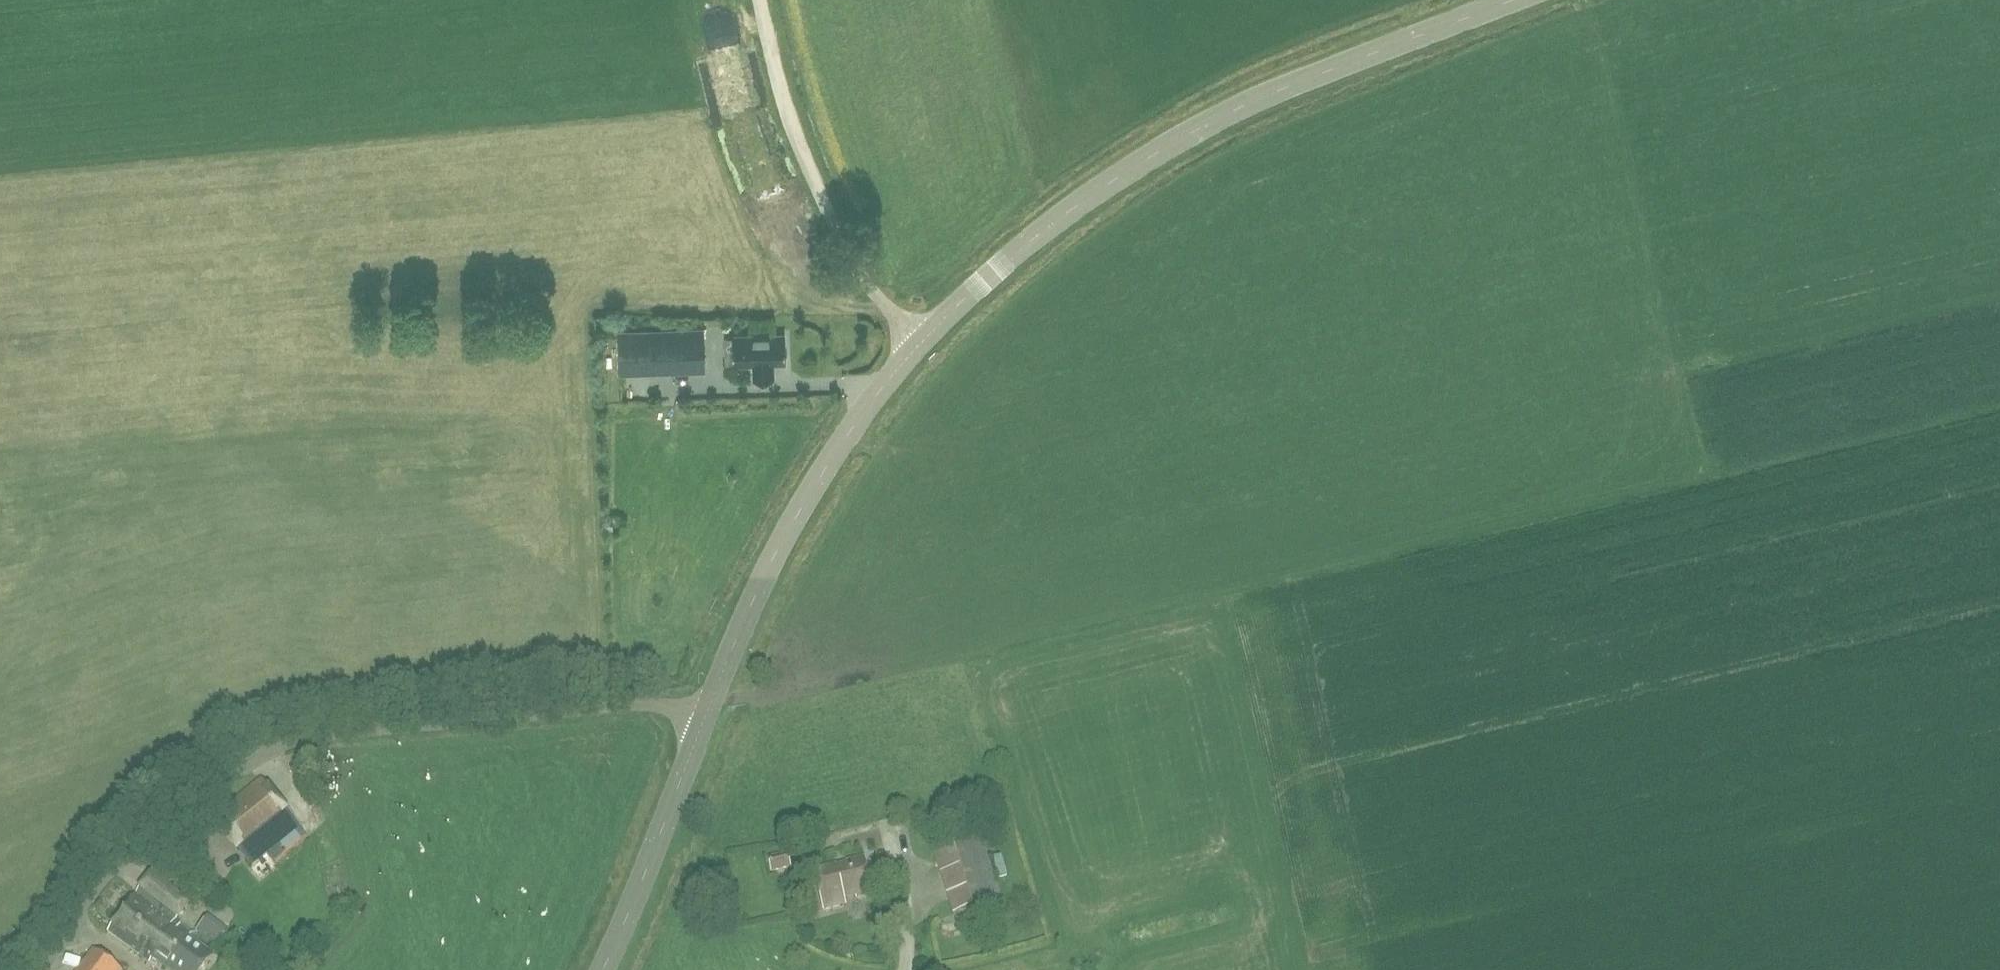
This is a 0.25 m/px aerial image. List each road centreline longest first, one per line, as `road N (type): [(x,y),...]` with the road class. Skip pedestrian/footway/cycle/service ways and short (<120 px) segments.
road 1 (tertiary): [(706,712),(756,594),(815,486),(879,392),(989,275),(1197,130),(1511,0)]
road 2 (unclassified): [(39,969),(122,862),(177,813),(280,744),(634,704),(706,712)]
road 3 (track): [(859,273),(795,126),(763,0)]
road 4 (tertiary): [(602,969),(706,712)]

